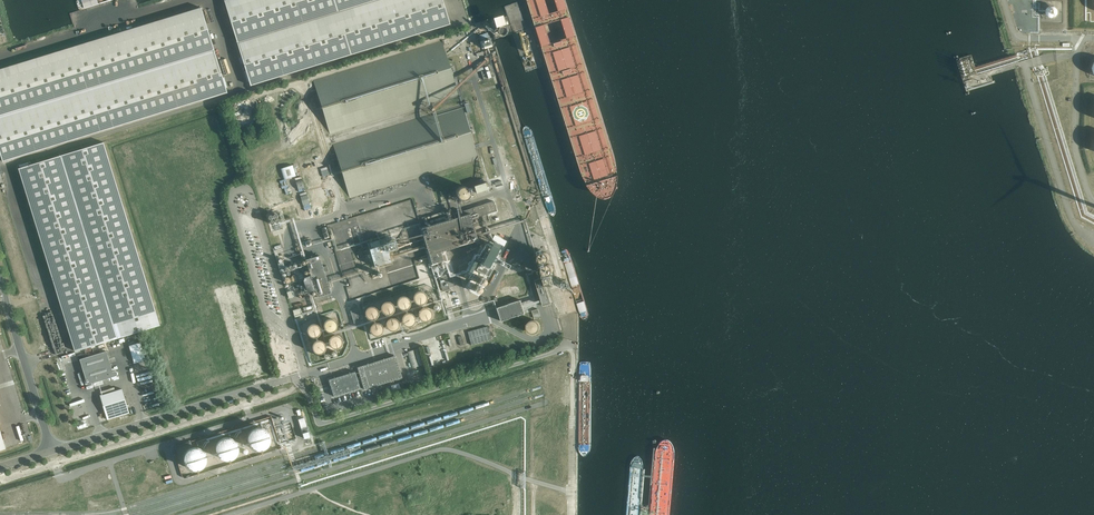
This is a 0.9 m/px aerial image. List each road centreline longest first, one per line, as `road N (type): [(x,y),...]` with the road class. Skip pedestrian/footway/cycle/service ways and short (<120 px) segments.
road 1 (unclassified): [(571,340),(555,352),(323,423),(295,376)]
road 2 (unclassified): [(51,451),(295,376)]
road 3 (unclassified): [(51,451),(0,281)]

